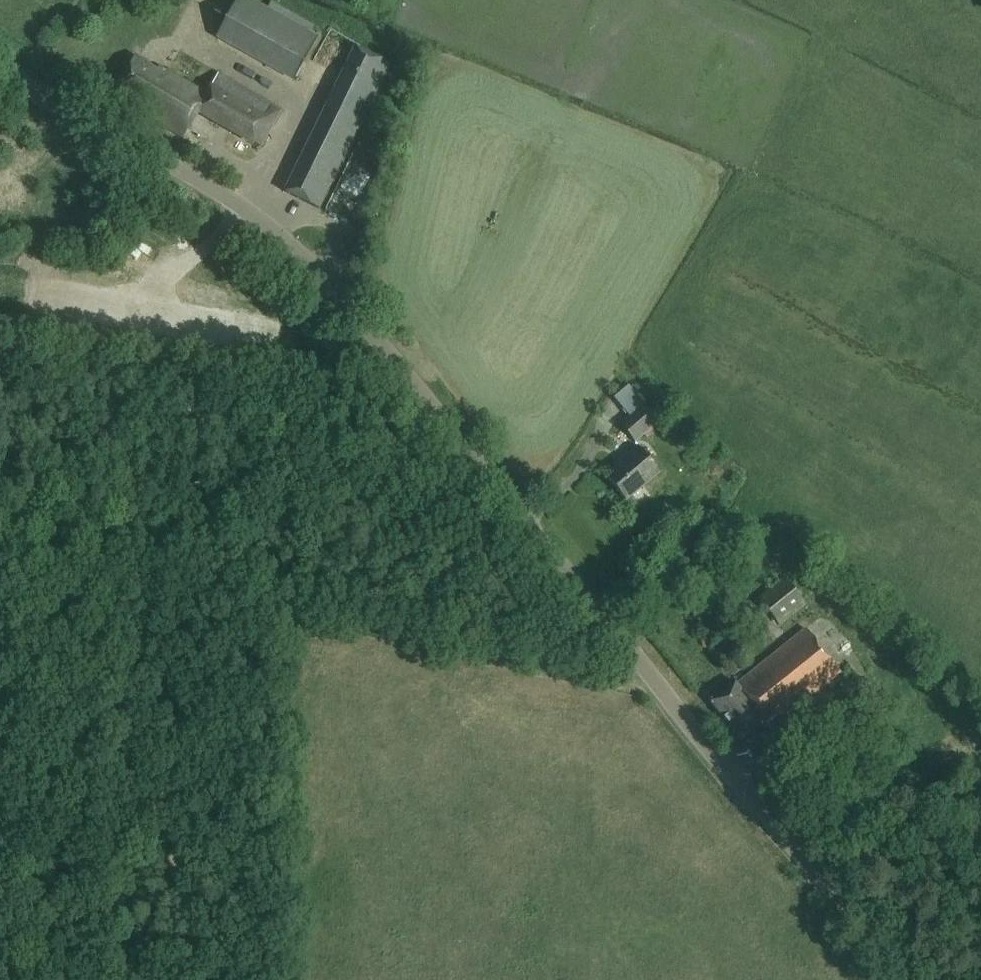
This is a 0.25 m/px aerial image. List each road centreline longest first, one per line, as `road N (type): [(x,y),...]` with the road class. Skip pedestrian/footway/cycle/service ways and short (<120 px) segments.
road 1 (tertiary): [(910,979),(304,255),(203,183),(47,101),(0,62)]

